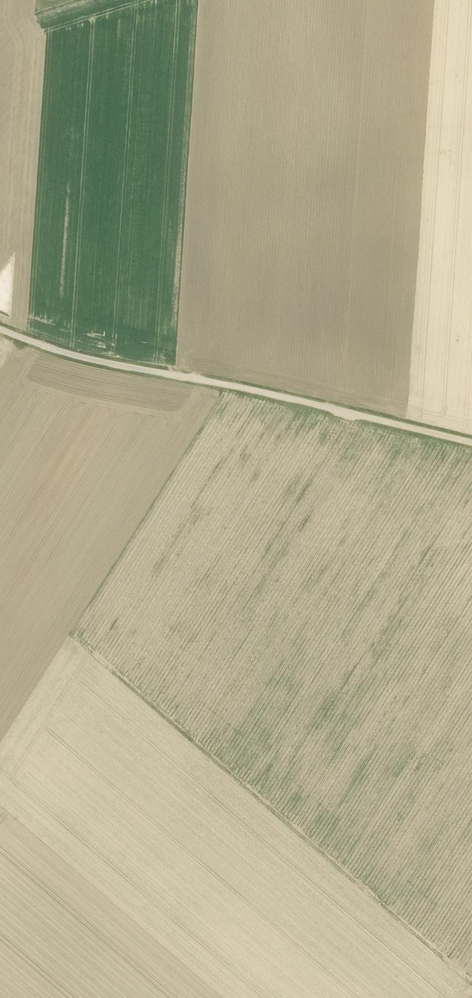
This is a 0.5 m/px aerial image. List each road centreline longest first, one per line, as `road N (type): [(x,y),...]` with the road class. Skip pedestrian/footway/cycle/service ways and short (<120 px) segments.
road 1 (unclassified): [(471,439),(49,345),(0,326)]

